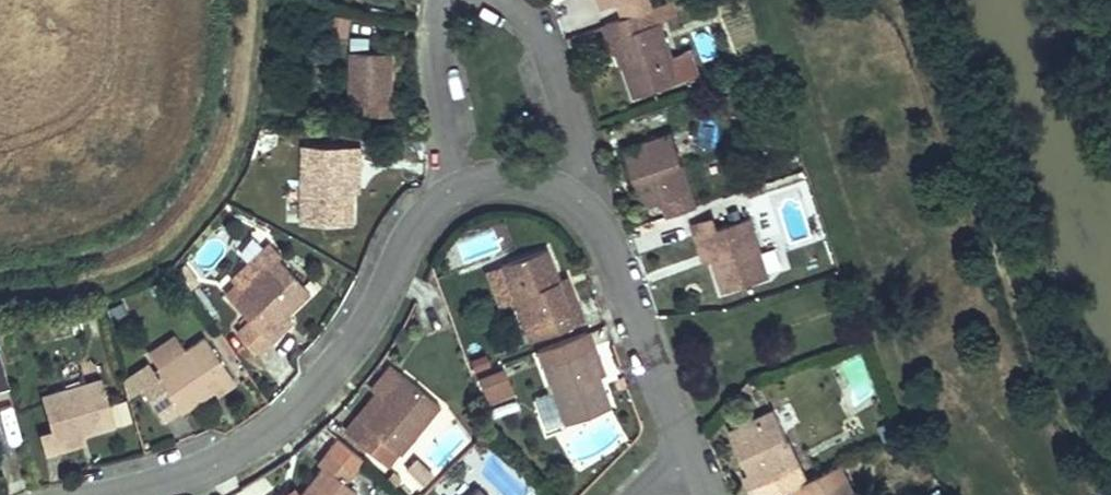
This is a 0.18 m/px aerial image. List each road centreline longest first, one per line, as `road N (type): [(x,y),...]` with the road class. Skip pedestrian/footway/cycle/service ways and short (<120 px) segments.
road 1 (residential): [(458,192),(428,217),(350,352),(312,396),(211,469),(118,494)]
road 2 (residential): [(689,454),(588,208)]
road 3 (residential): [(513,0),(548,48),(588,176),(588,208)]
road 4 (residential): [(458,192),(440,41),(440,15),(453,0)]
road 5 (residential): [(588,208),(525,182),(458,192)]

